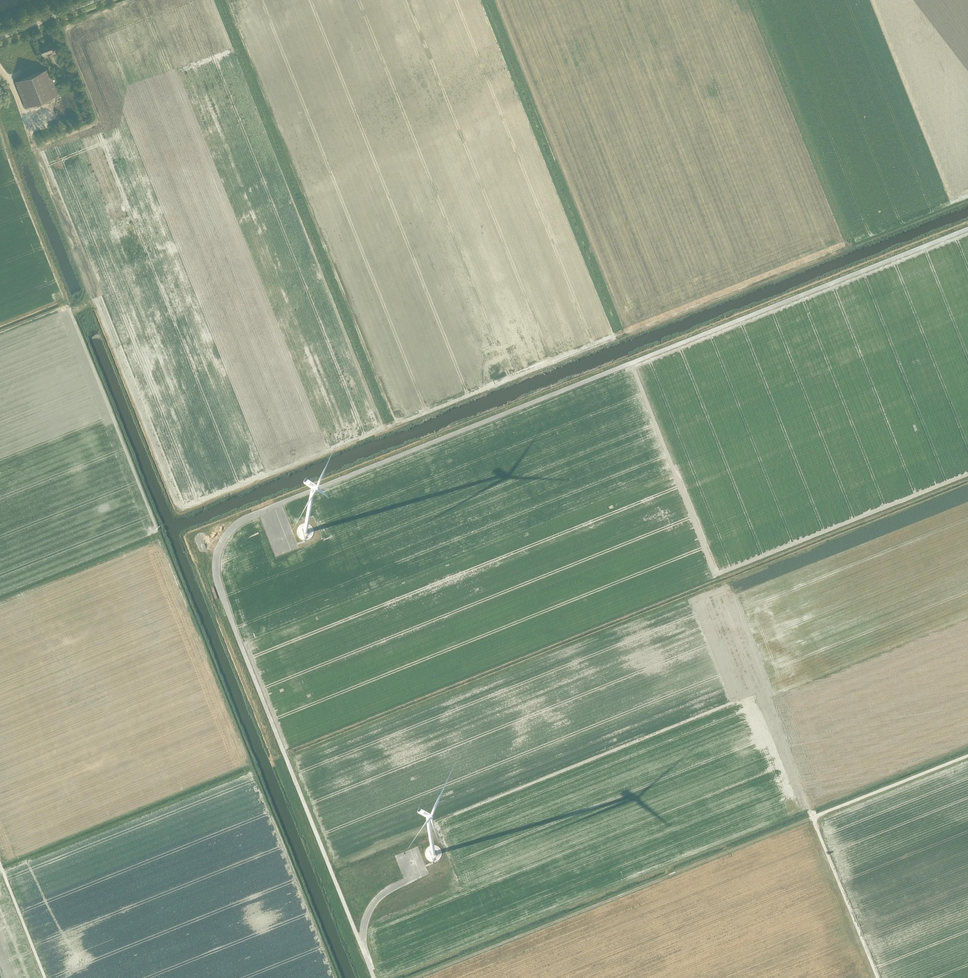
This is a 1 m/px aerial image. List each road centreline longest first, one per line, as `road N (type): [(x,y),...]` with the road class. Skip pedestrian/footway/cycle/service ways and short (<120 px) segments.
road 1 (track): [(967,755),(812,817),(878,977)]
road 2 (track): [(45,977),(0,864)]

